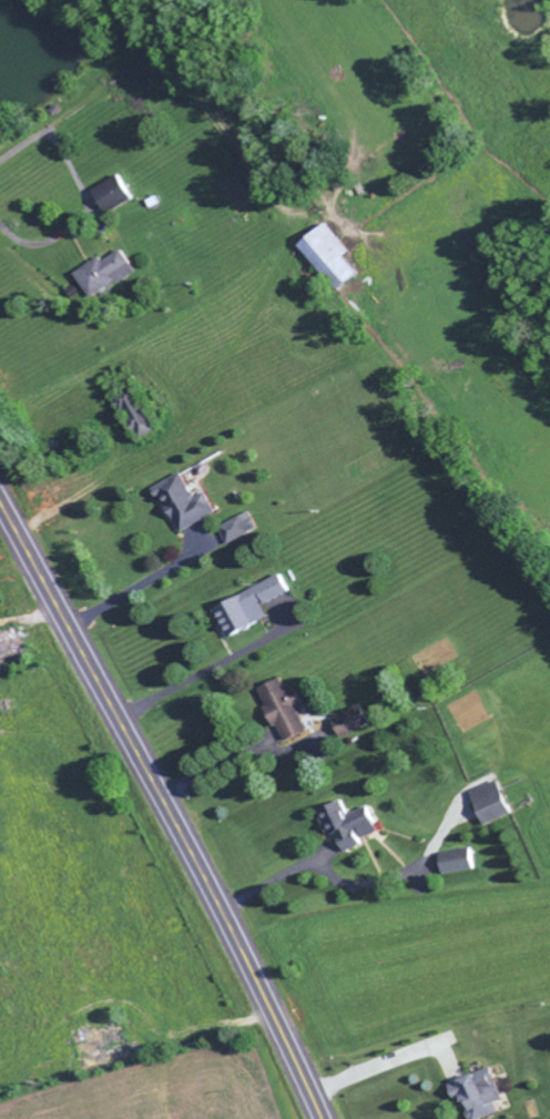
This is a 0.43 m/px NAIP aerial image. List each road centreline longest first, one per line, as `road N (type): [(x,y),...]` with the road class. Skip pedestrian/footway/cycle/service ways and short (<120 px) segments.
road 1 (primary): [(322,1118),(212,887),(0,504)]

